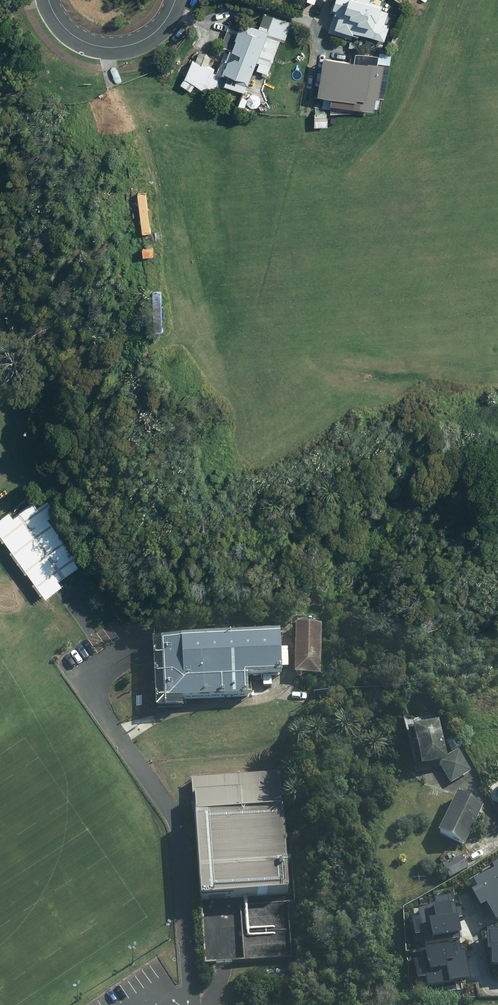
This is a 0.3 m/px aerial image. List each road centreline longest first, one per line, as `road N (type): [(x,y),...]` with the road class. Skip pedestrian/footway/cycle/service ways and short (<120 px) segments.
road 1 (track): [(110,48),(150,168),(155,286)]
road 2 (residential): [(49,0),(73,35),(110,48),(155,32),(175,0)]

